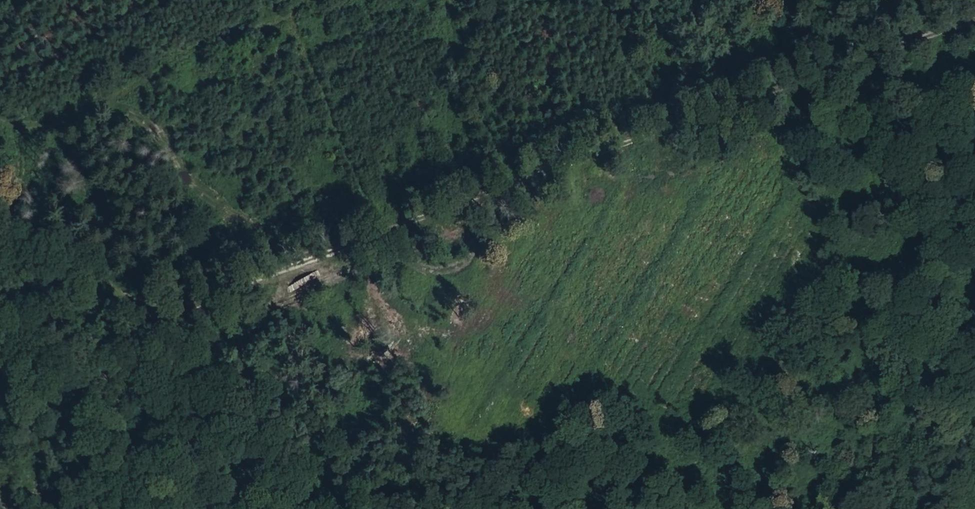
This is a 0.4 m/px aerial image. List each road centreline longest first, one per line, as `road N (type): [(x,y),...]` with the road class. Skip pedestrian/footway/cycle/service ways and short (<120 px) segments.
road 1 (track): [(974,22),(499,211),(162,301)]
road 2 (track): [(162,301),(0,196)]
road 3 (track): [(162,301),(91,352),(0,389)]
road 4 (track): [(0,343),(162,301)]

